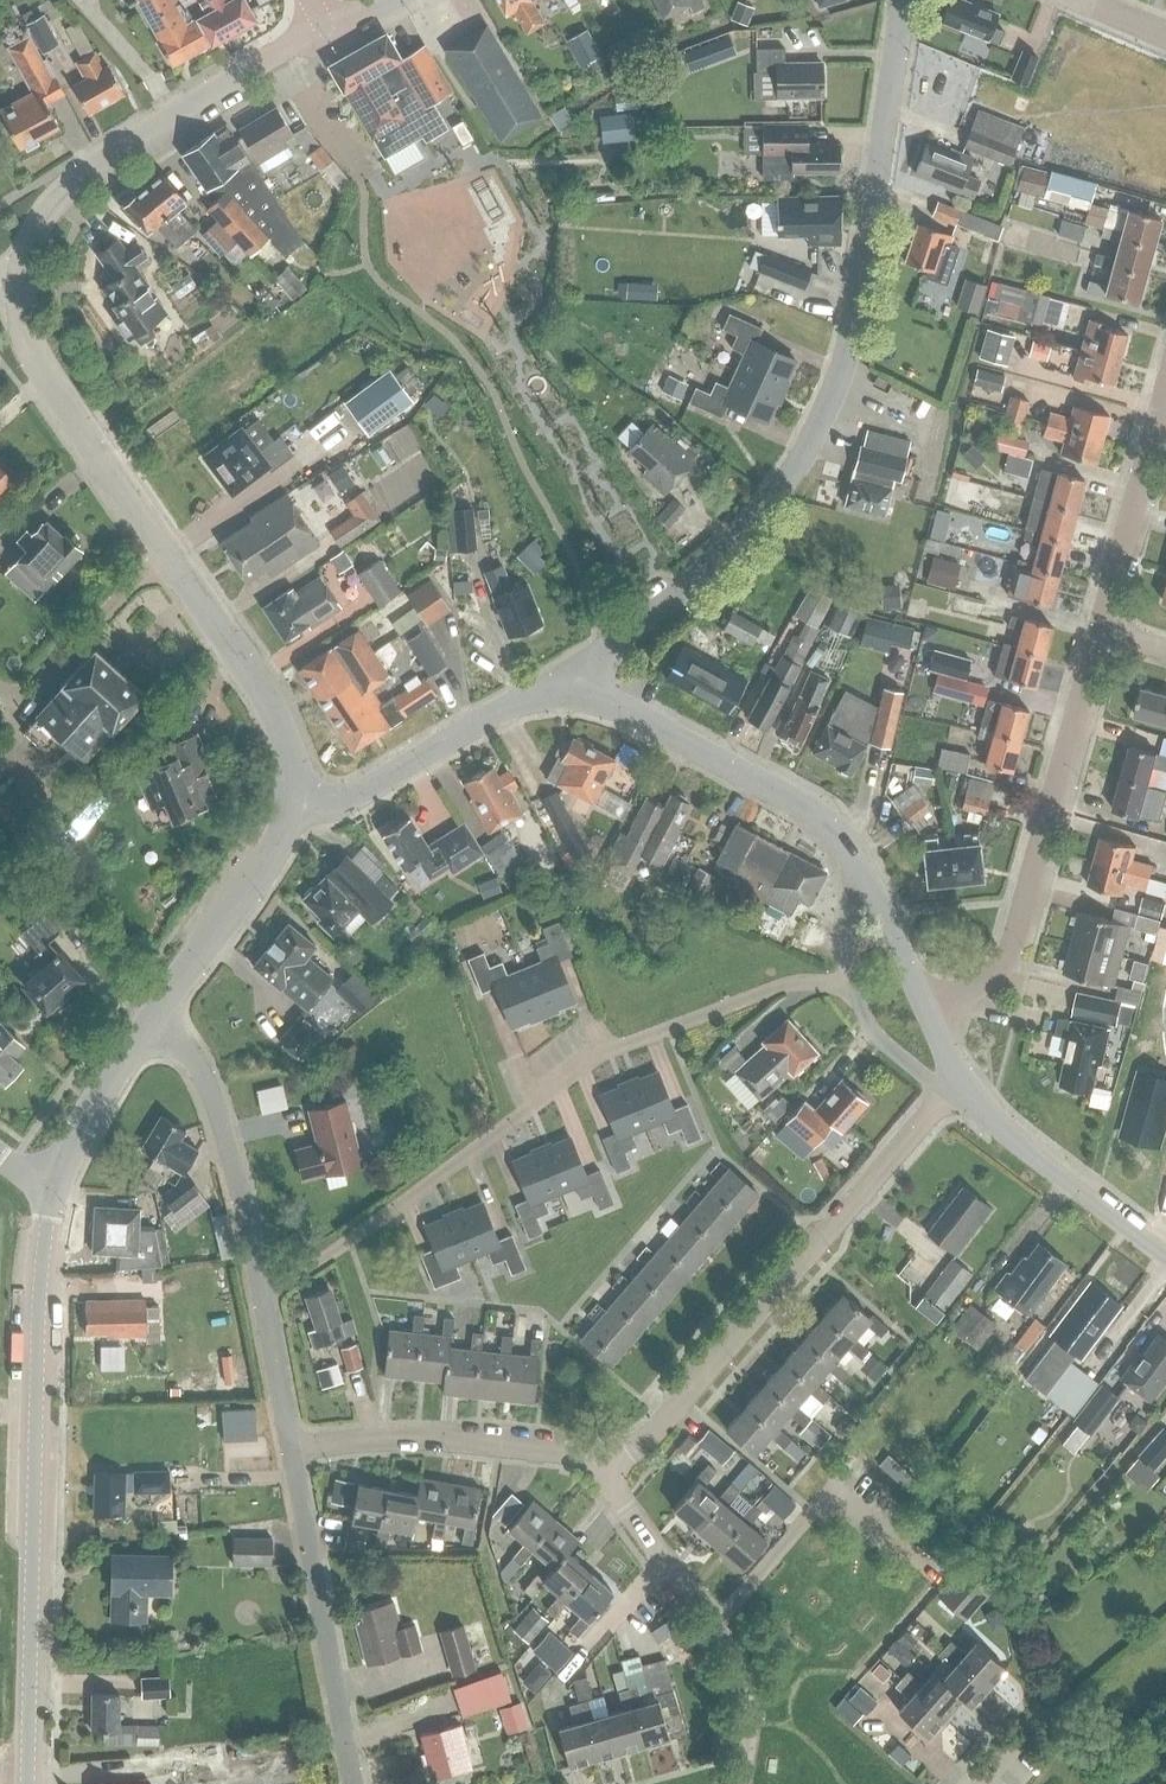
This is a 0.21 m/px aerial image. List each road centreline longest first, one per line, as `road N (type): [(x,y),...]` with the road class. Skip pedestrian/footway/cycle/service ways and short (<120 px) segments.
road 1 (residential): [(559,685),(737,542),(787,476),(837,386),(904,0)]
road 2 (residential): [(854,989),(800,983),(604,1052),(436,1180),(288,1282),(262,1289)]
road 3 (tertiary): [(296,808),(296,766),(263,688),(41,369),(19,289)]
road 4 (tertiary): [(31,1783),(49,1189)]
road 5 (residential): [(609,1477),(958,1082)]
road 6 (residential): [(931,1016),(999,971),(1016,934),(1101,628)]
road 7 (tertiary): [(19,289),(61,192),(279,51),(328,35)]
road 8 (tertiary): [(854,850),(807,807),(619,708),(559,685)]
road 9 (residential): [(356,1783),(293,1452)]
road 10 (residential): [(293,1452),(383,1438),(554,1447),(595,1461),(609,1477)]
road 11 (residential): [(262,1289),(219,1111),(162,1007)]
road 12 (tertiary): [(296,808),(342,798),(559,685)]
road 13 (tertiary): [(1165,1253),(1018,1143),(958,1082)]
road 14 (residential): [(1101,628),(1165,388)]
road 15 (residential): [(741,1783),(744,1670),(668,1560)]
road 16 (tertiary): [(162,1007),(296,808)]
road 17 (tertiary): [(49,1189),(101,1088),(162,1007)]
road 18 (tertiary): [(931,1016),(854,850)]
road 19 (residential): [(293,1452),(262,1289)]
road 20 (residential): [(565,1676),(668,1560)]
road 21 (residential): [(958,1082),(930,1081),(868,1029),(854,989)]
road 22 (residential): [(854,989),(848,942),(854,850)]

